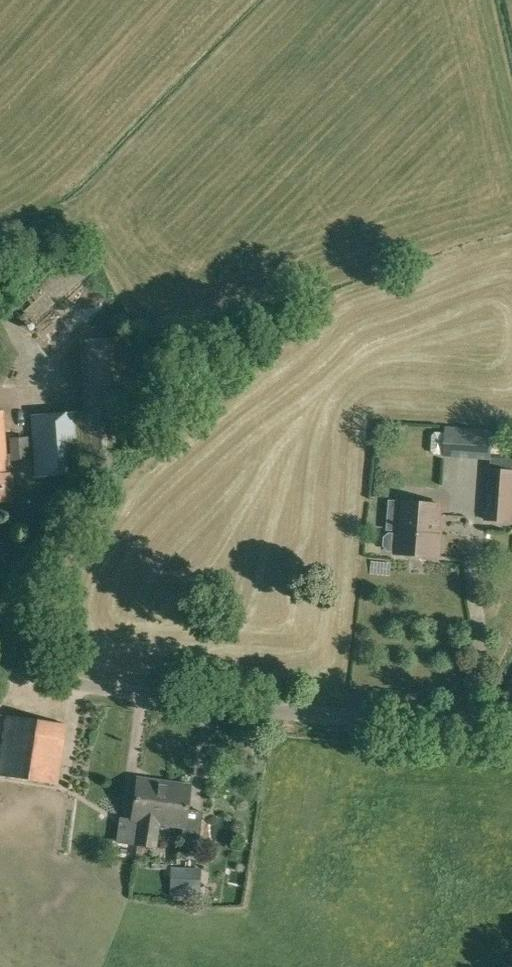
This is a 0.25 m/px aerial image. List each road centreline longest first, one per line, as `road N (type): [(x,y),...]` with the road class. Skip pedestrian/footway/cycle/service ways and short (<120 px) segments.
road 1 (unclassified): [(511,723),(225,705),(0,669)]

